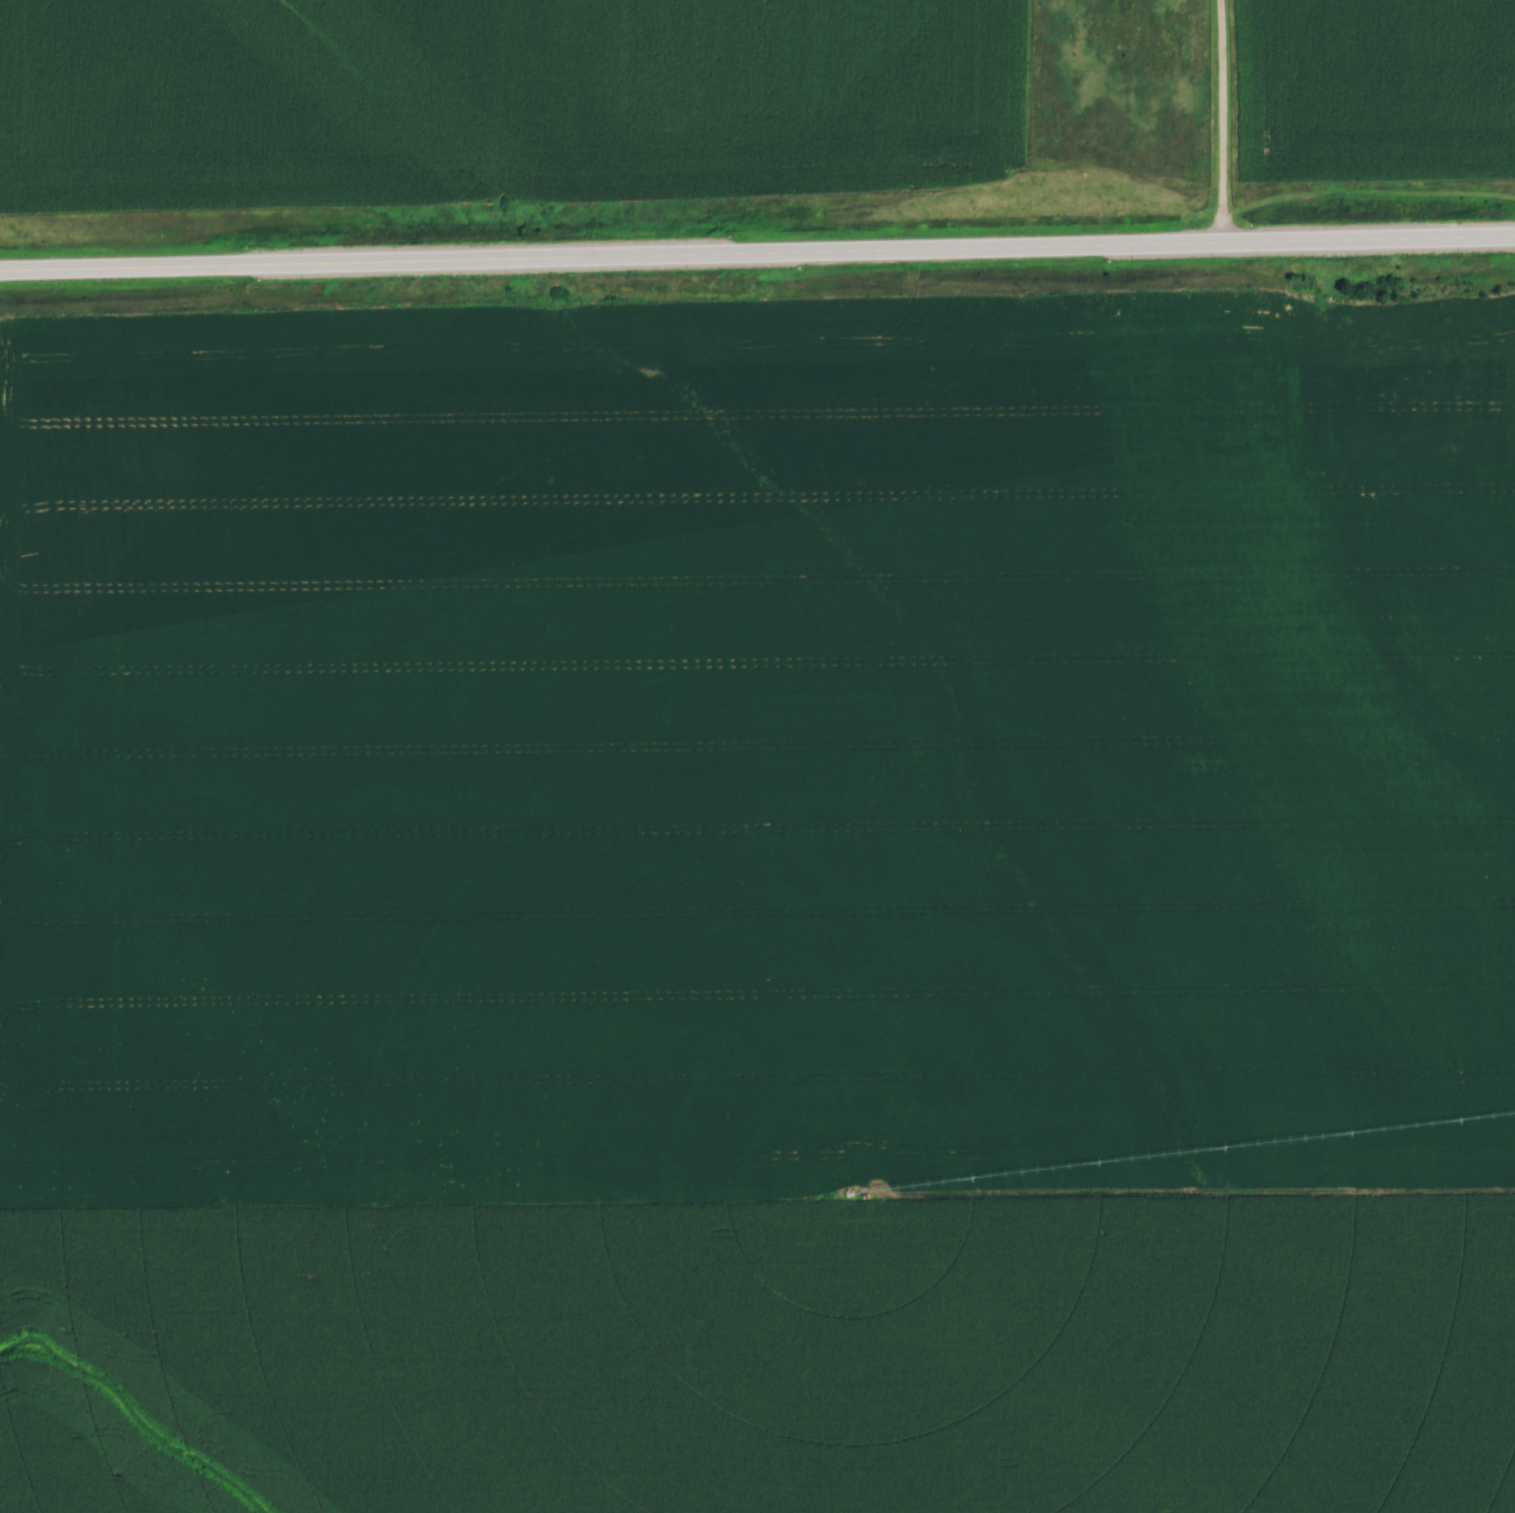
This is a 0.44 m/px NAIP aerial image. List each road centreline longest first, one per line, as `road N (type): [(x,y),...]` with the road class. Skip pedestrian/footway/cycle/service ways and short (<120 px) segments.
road 1 (primary): [(0,272),(1514,234)]

